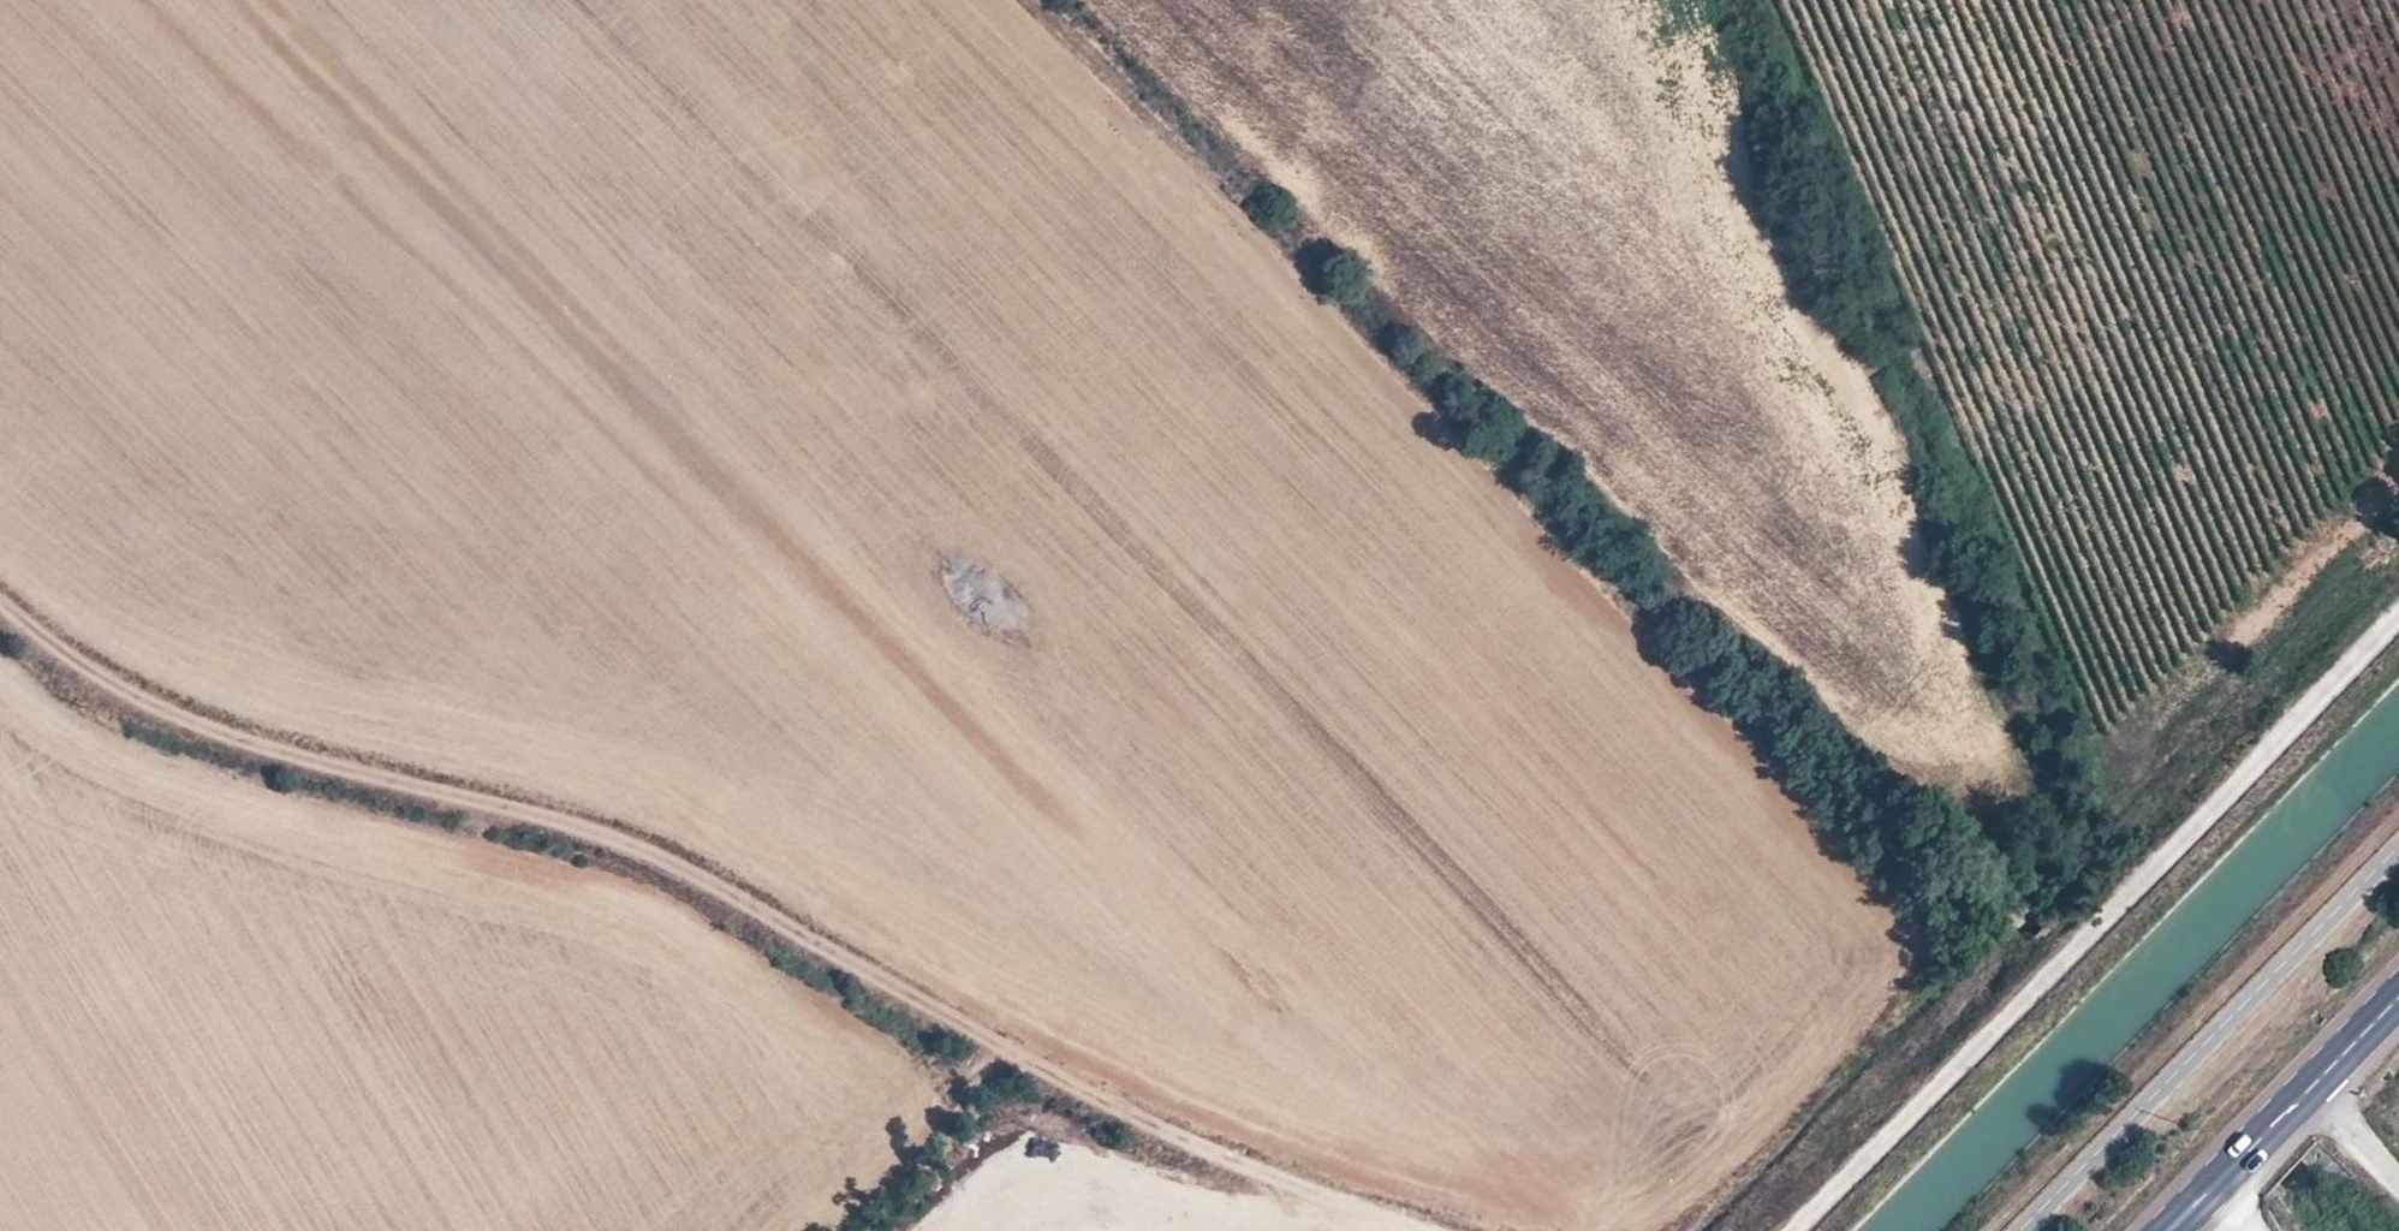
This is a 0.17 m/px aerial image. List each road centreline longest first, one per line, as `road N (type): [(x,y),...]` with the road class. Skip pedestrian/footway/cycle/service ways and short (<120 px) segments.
road 1 (track): [(1401,1230),(1370,1207),(1099,1106),(658,855),(563,821),(204,732),(111,690),(0,606)]
road 2 (track): [(1791,1230),(2398,613)]
road 3 (secondary): [(2169,1230),(2398,999)]

